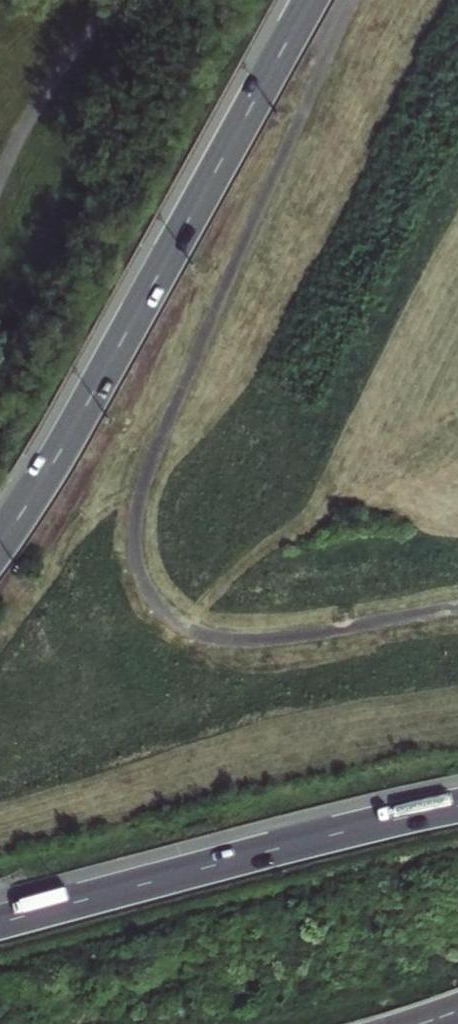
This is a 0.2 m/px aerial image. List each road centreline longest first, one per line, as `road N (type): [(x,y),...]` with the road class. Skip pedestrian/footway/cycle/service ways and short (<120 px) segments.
road 1 (motorway): [(315,0),(70,449),(0,545)]
road 2 (motorway): [(457,808),(0,922)]

